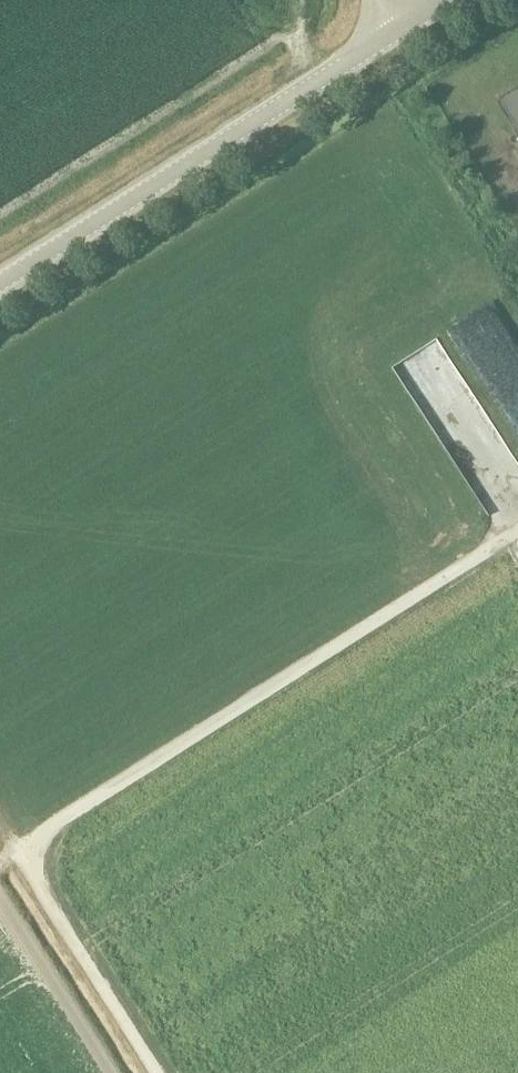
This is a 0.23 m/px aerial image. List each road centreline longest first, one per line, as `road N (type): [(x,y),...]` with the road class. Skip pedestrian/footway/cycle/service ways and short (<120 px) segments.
road 1 (unclassified): [(0,282),(400,29)]

